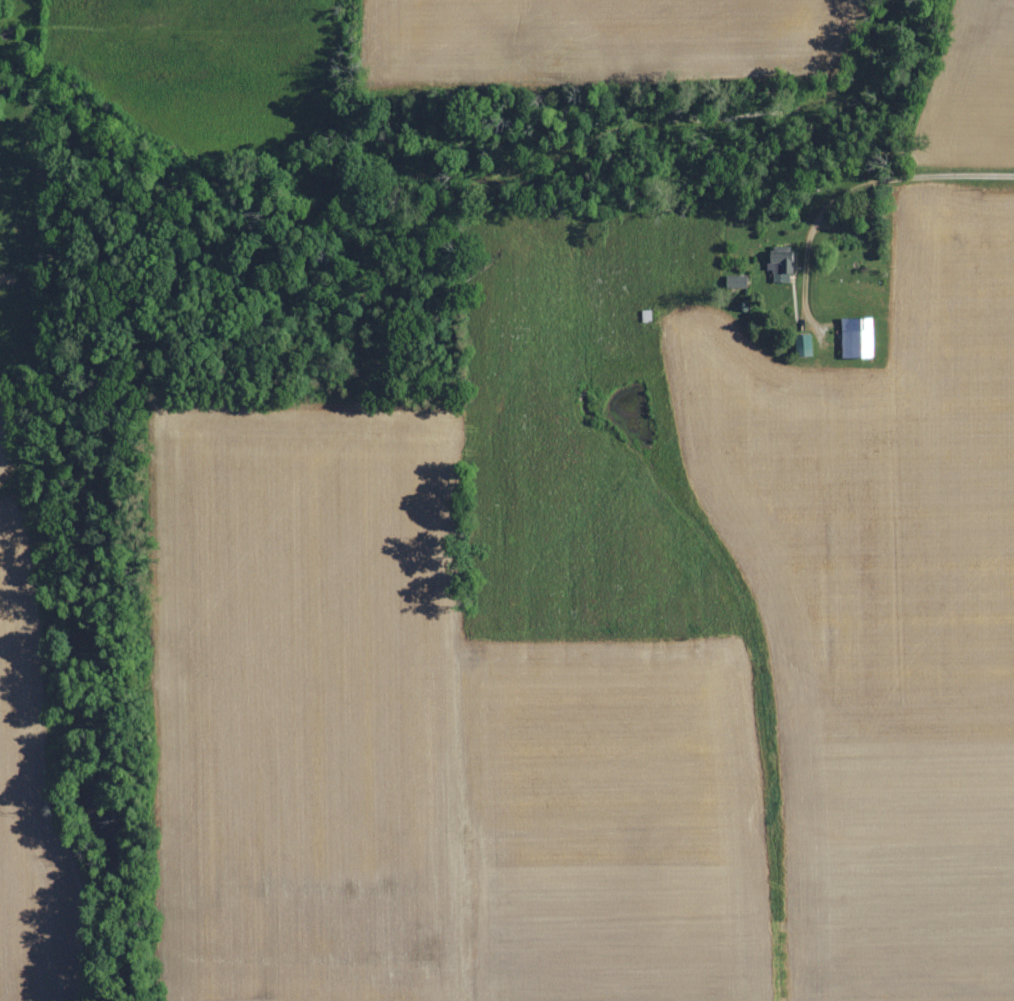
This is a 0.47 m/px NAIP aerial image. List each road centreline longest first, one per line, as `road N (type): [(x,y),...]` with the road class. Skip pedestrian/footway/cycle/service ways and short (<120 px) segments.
road 1 (residential): [(1013,172),(908,171),(839,191),(801,237),(800,317)]

